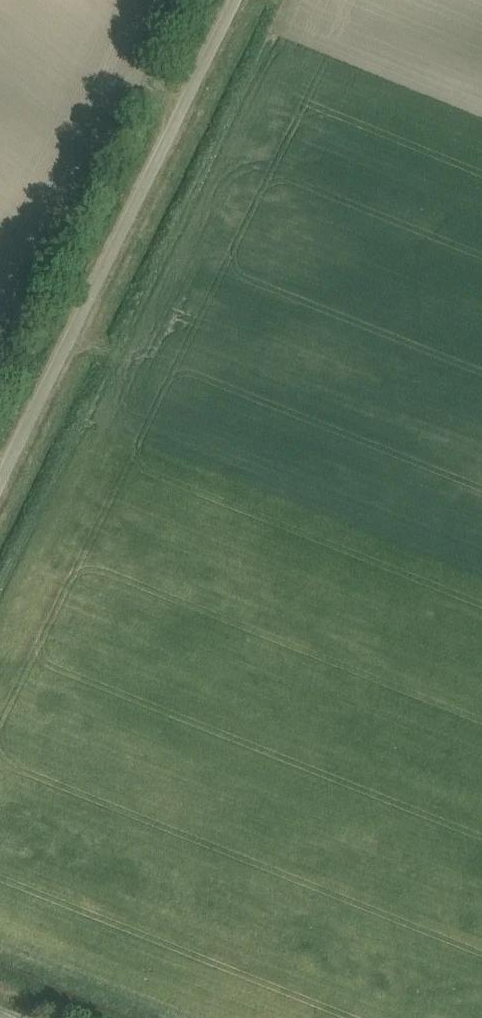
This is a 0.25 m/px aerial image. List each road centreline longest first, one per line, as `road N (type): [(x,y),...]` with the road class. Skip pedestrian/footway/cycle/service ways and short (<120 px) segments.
road 1 (unclassified): [(0,487),(237,0)]

